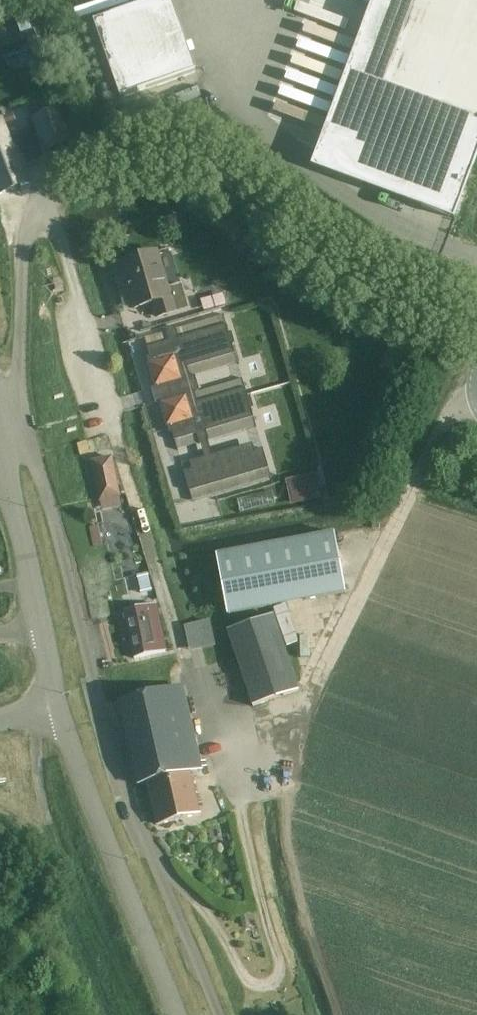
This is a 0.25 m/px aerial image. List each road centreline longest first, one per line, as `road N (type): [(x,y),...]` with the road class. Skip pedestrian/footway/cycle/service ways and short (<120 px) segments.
road 1 (residential): [(217,1014),(134,818),(54,524),(26,452),(0,421)]
road 2 (tertiary): [(177,1014),(56,705)]
road 3 (tertiary): [(56,705),(0,437)]

